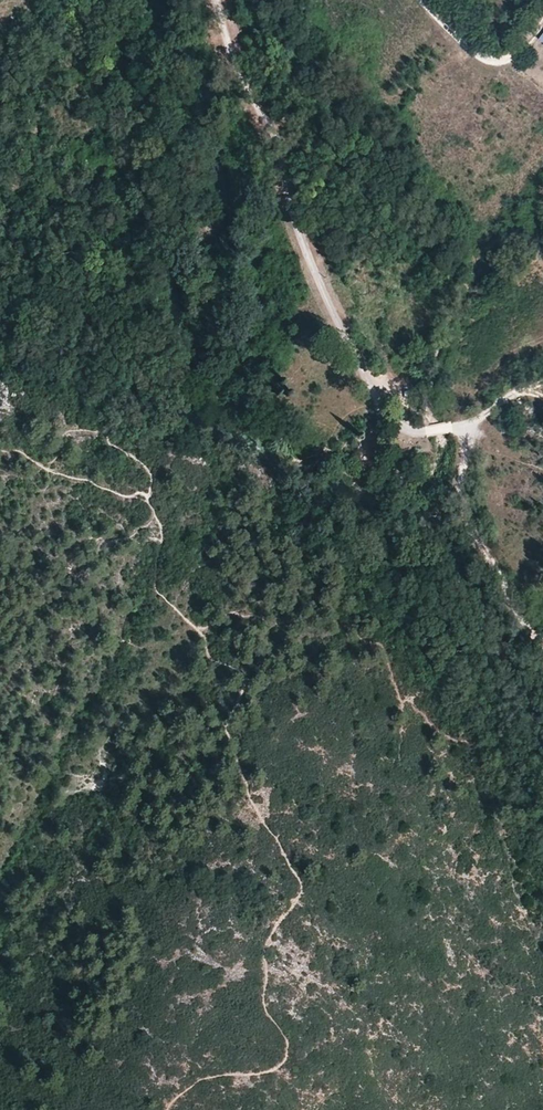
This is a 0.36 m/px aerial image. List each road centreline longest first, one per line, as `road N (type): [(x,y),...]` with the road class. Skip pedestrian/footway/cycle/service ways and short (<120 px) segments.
road 1 (track): [(215,0),(226,47),(278,147),(302,243),(383,411),(403,423),(445,425)]
road 2 (track): [(542,651),(452,487),(445,425)]
road 3 (residential): [(423,0),(494,60),(515,56),(542,21)]

